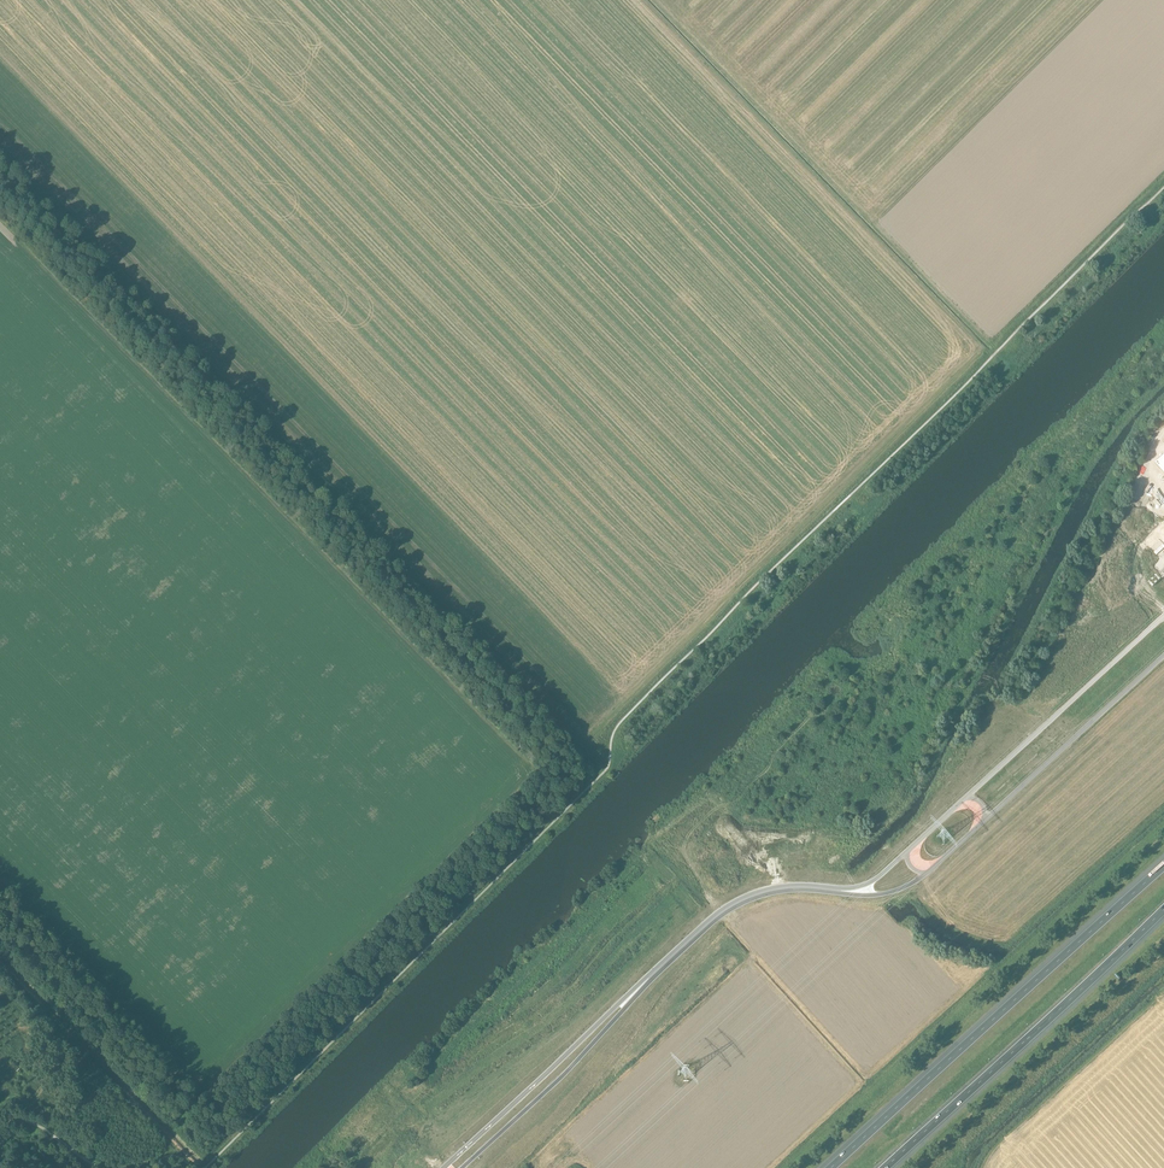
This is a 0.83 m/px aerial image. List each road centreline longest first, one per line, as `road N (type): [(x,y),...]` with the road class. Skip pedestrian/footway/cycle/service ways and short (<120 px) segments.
road 1 (motorway): [(1163,866),(832,1167)]
road 2 (motorway): [(886,1167),(1163,909)]
road 3 (tertiary): [(1163,616),(960,804)]
road 4 (track): [(0,964),(189,1165)]
road 5 (tertiary): [(639,989),(444,1167)]
road 6 (tertiary): [(976,829),(1163,657)]
road 7 (tertiary): [(462,1167),(564,1075),(639,989)]
road 8 (tertiary): [(848,893),(790,888),(743,901),(639,989)]

